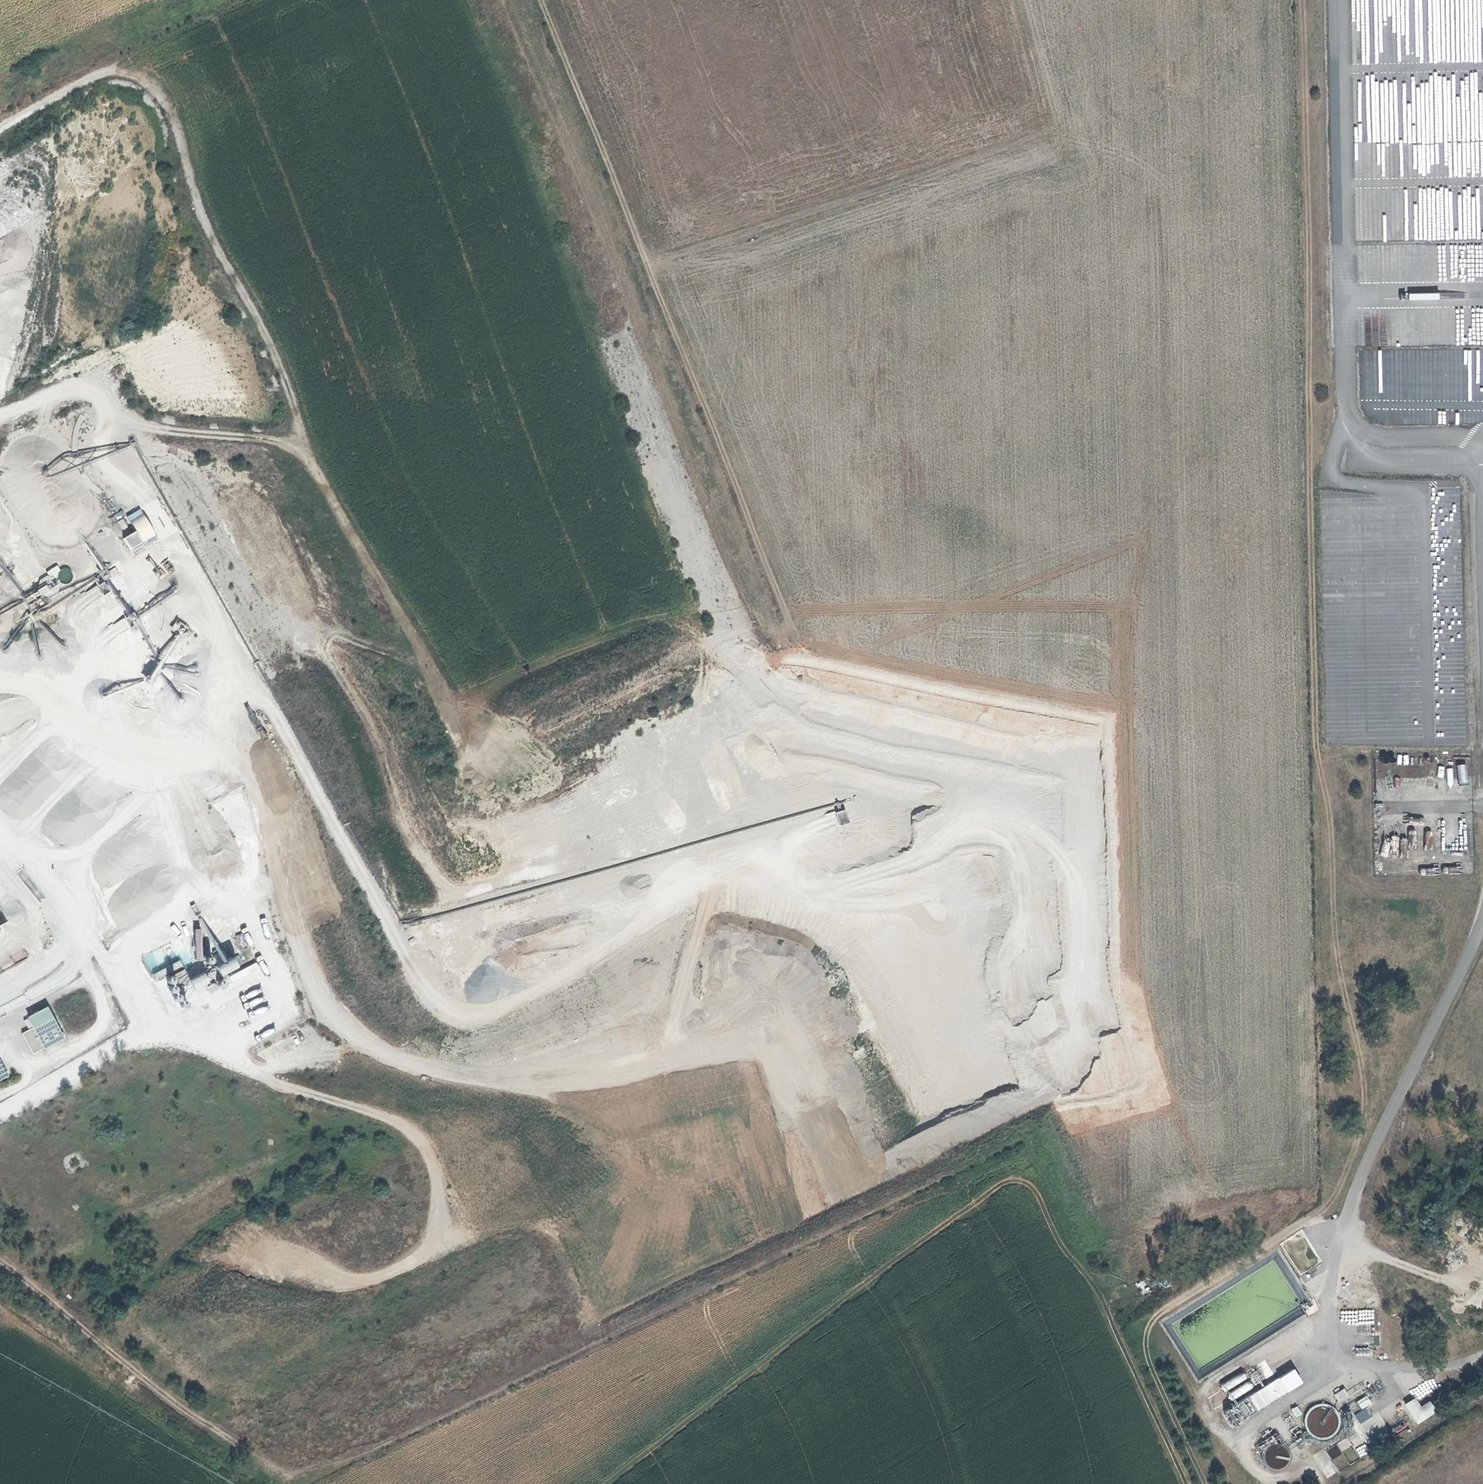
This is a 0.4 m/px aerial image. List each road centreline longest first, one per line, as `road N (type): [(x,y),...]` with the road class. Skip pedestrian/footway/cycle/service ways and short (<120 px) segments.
road 1 (track): [(538,0),(706,400),(758,560),(1189,1483)]
road 2 (track): [(0,1264),(151,1387),(260,1463),(301,1472),(1031,1139)]

